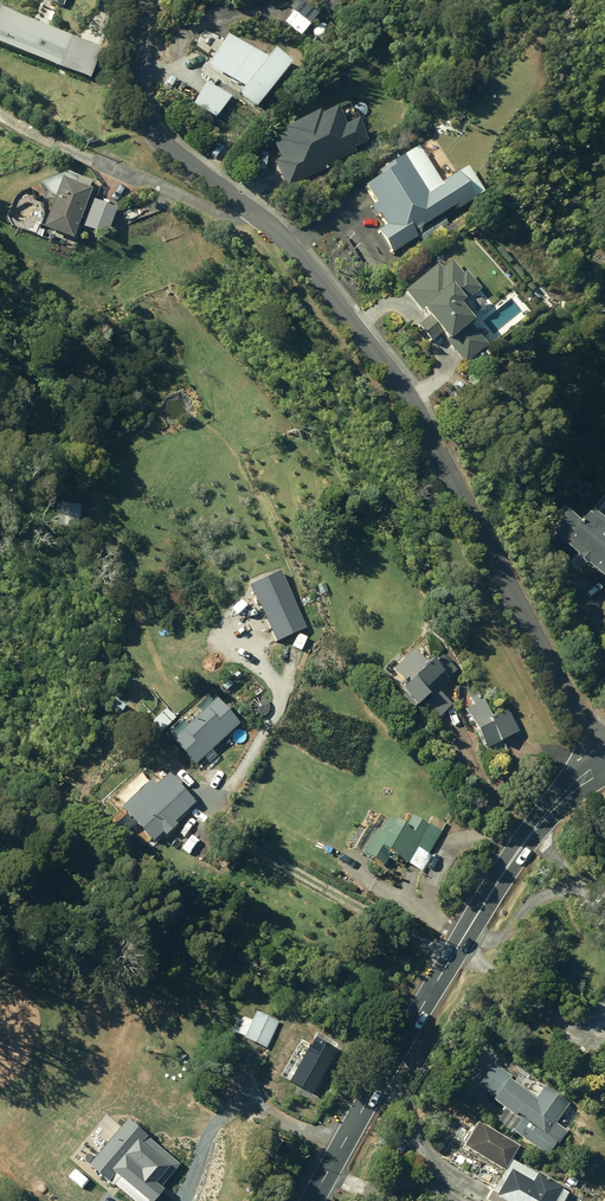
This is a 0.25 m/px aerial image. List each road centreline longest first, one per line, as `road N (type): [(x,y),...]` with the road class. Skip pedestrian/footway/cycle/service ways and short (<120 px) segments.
road 1 (tertiary): [(604,763),(529,835),(311,1200)]

